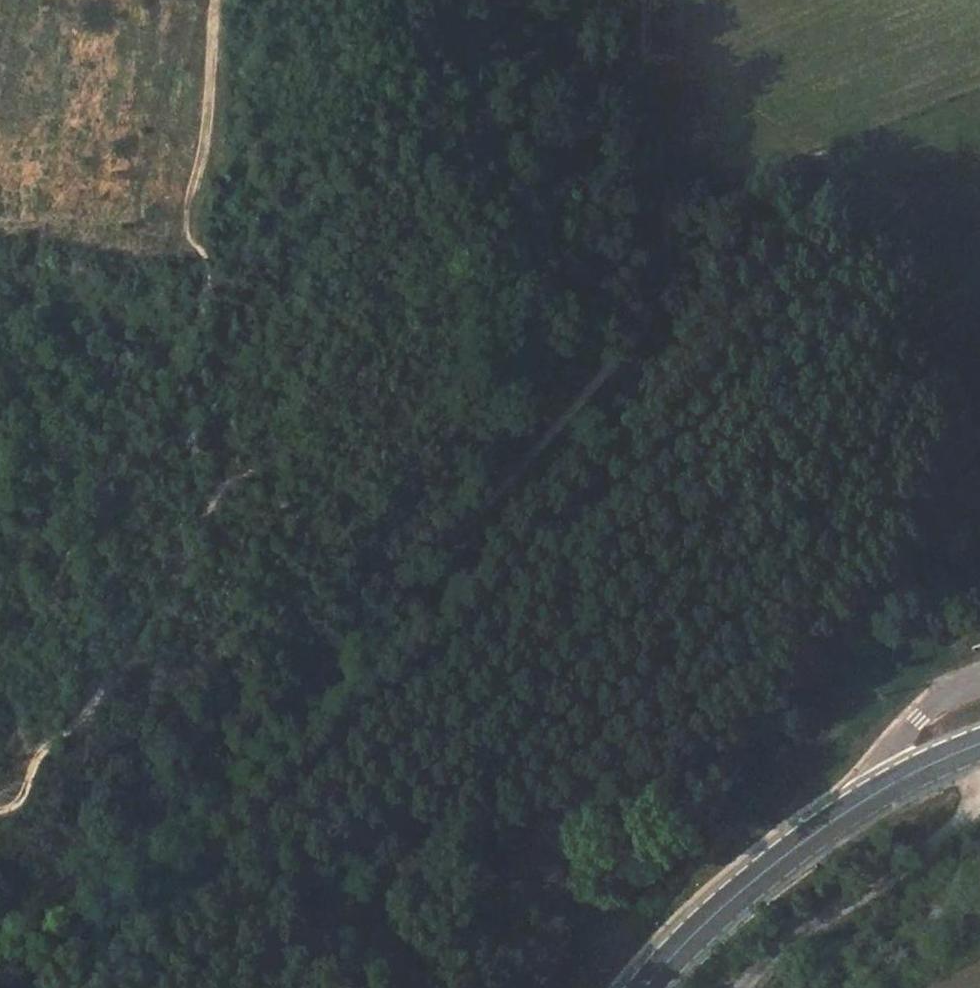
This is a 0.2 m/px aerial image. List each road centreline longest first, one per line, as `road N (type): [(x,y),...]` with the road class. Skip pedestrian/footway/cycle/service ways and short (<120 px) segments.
road 1 (track): [(647,0),(645,71),(668,221),(655,298),(635,338),(236,759),(0,935)]
road 2 (secondary): [(646,987),(803,842),(863,801),(979,744)]
road 3 (residential): [(740,987),(767,958),(914,862),(979,799)]

